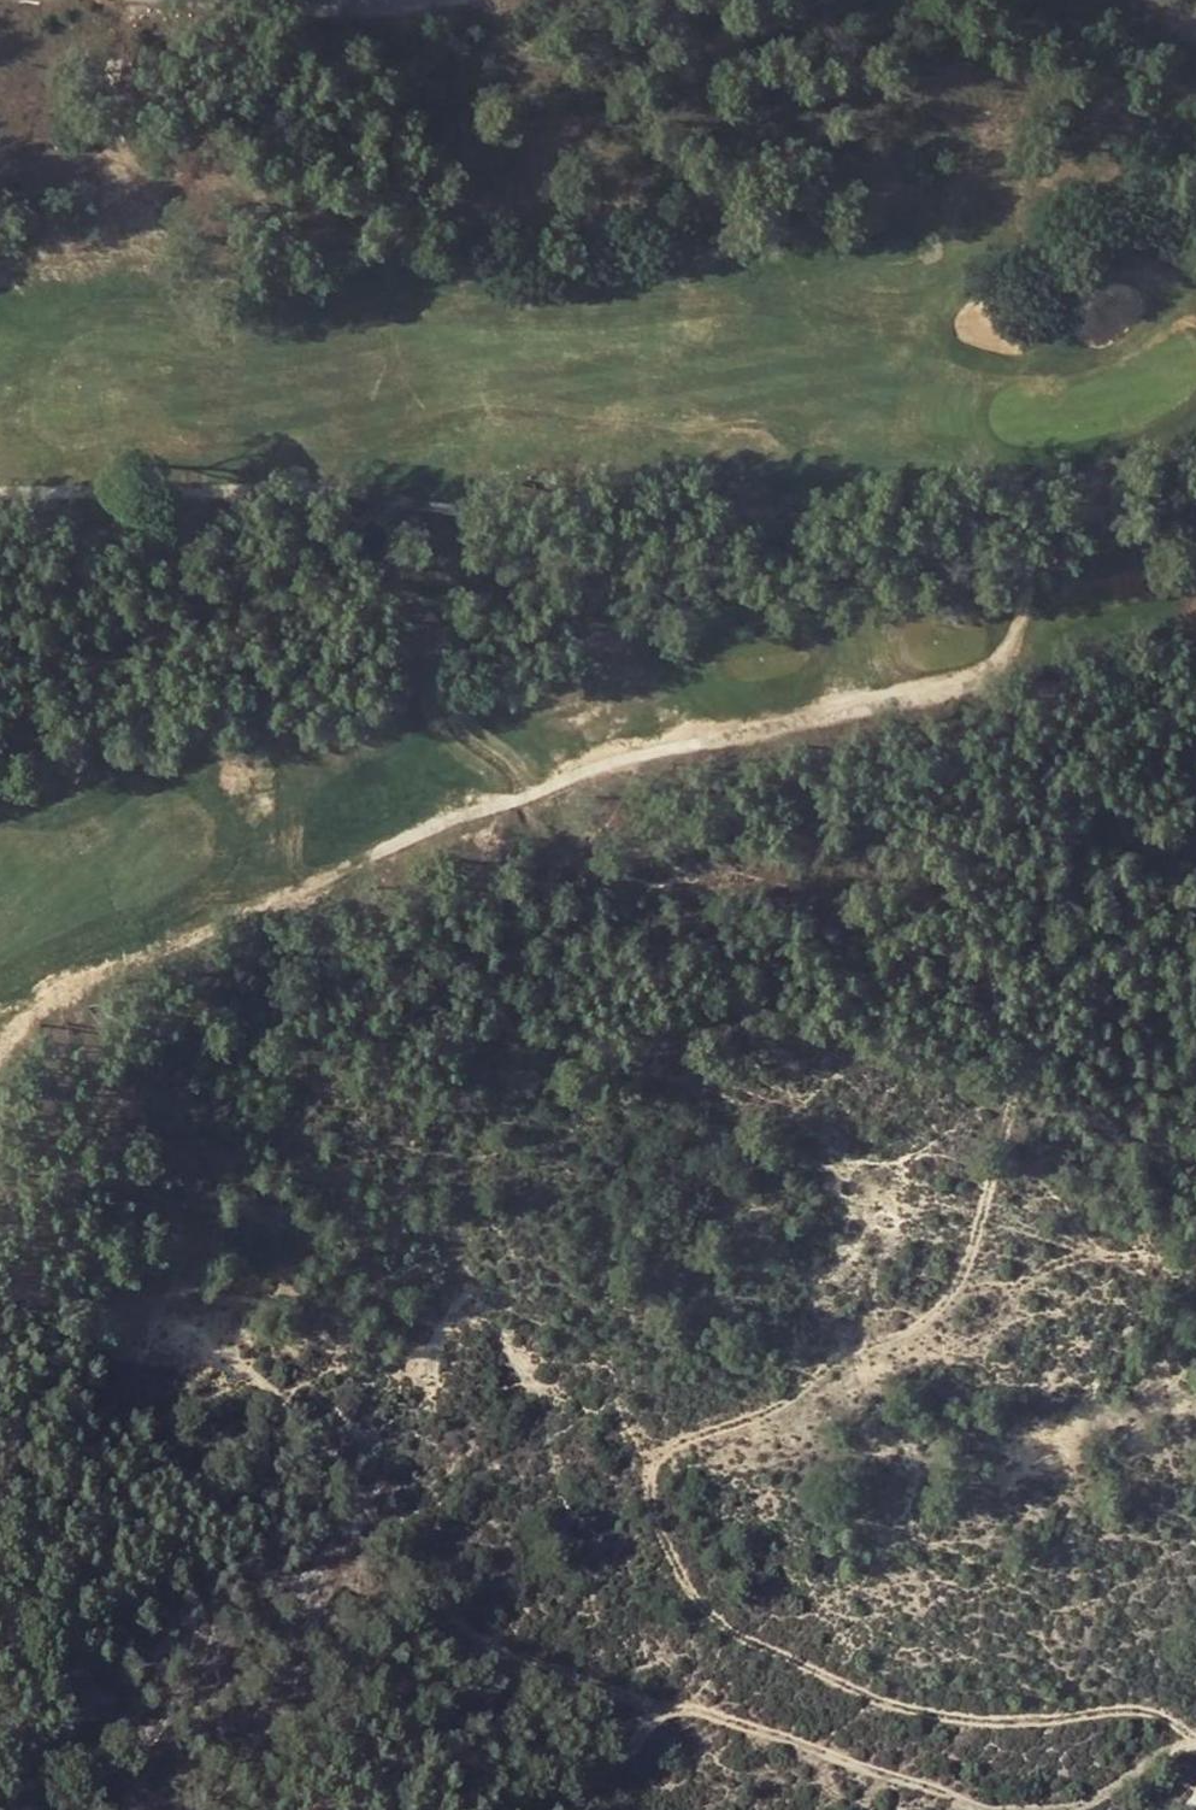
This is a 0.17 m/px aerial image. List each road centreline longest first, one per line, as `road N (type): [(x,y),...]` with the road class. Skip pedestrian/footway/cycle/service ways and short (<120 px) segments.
road 1 (unclassified): [(287,0),(418,0)]

